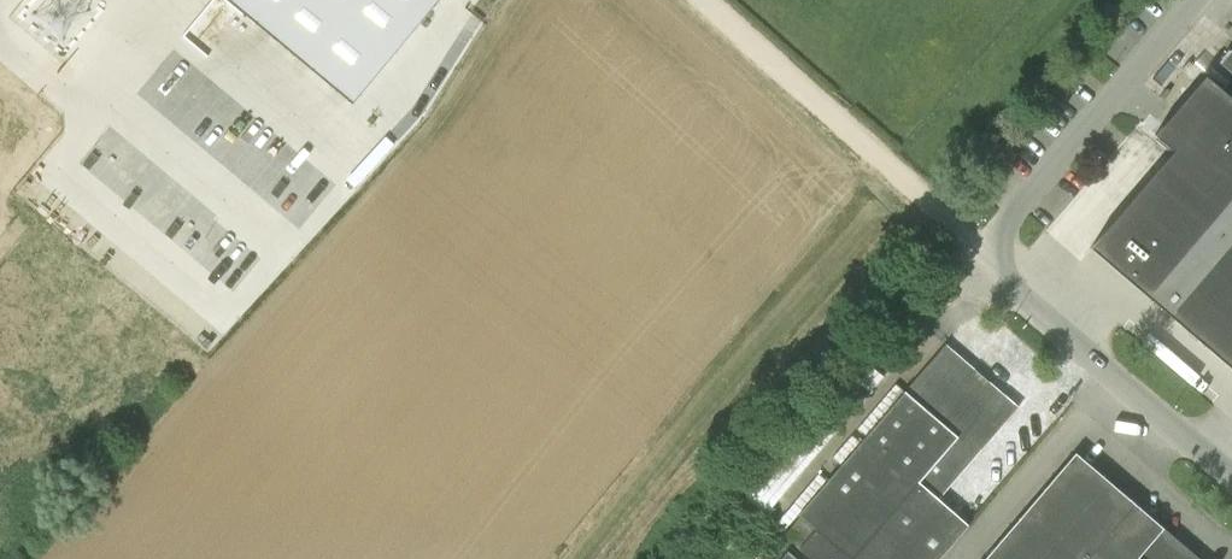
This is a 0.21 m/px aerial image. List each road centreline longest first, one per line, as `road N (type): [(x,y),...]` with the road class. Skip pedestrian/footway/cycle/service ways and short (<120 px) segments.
road 1 (unclassified): [(951,258),(662,0)]
road 2 (unclassified): [(1231,490),(951,258)]
road 3 (unclassified): [(951,258),(1174,0)]

